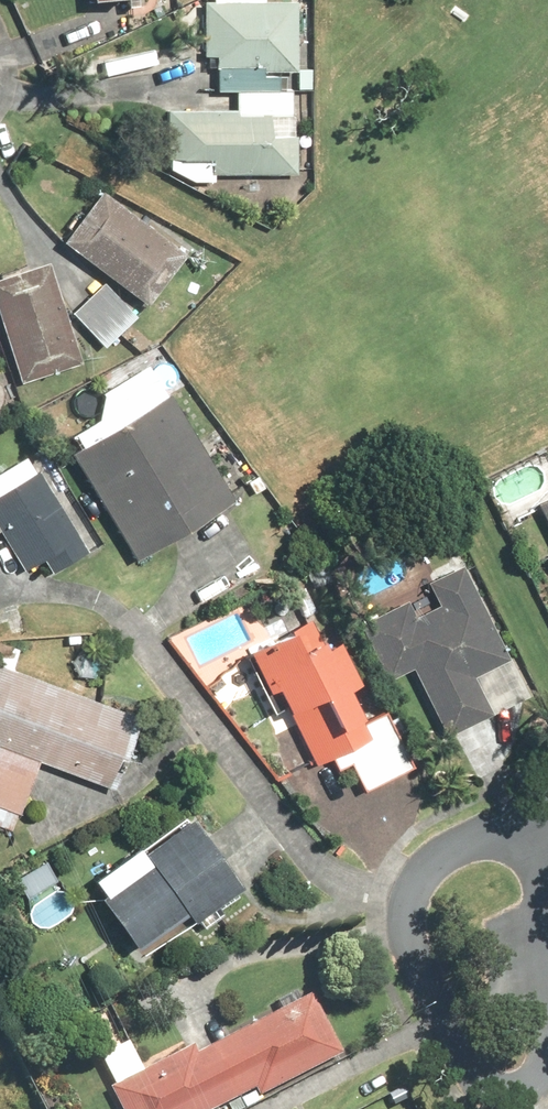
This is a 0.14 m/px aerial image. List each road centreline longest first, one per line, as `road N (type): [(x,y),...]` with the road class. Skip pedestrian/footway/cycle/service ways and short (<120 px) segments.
road 1 (residential): [(516,825),(446,858),(413,890),(404,935),(465,1049),(497,1079),(534,1081),(547,1051)]

